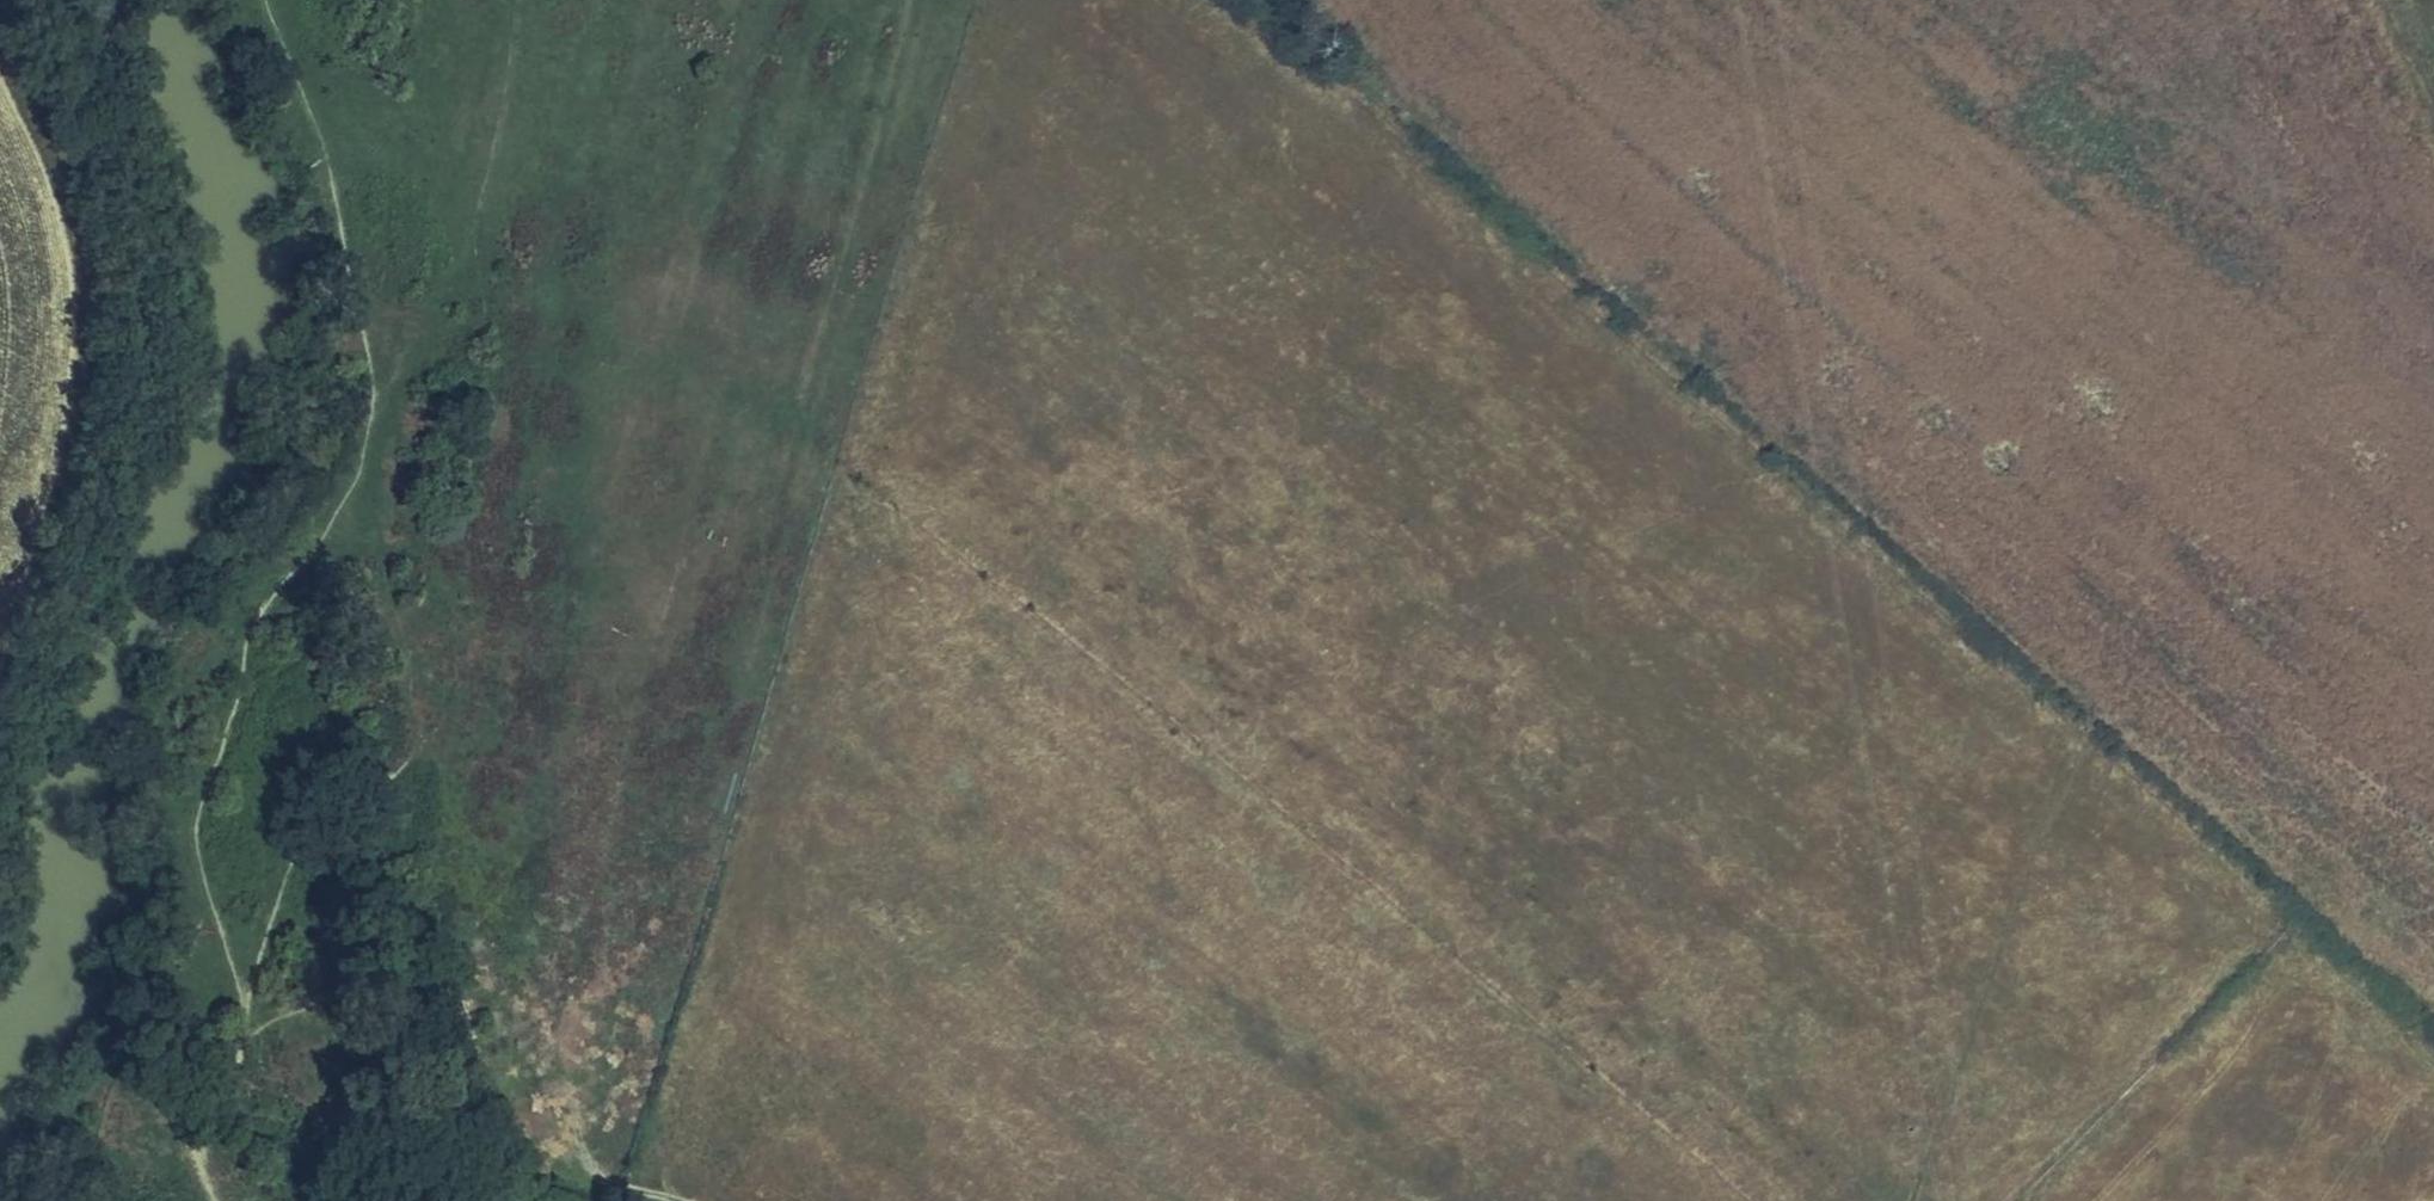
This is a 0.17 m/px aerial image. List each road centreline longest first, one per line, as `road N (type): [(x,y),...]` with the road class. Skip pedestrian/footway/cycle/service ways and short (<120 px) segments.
road 1 (track): [(2433,129),(2378,0)]

